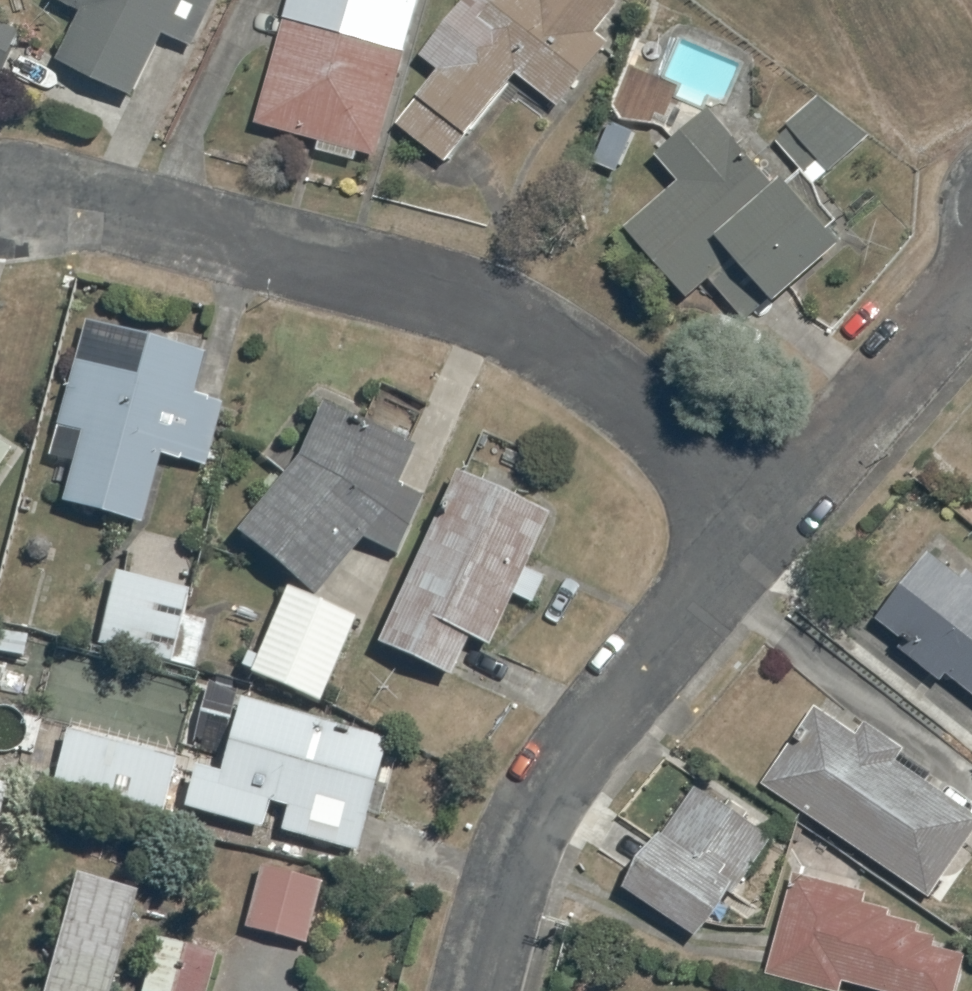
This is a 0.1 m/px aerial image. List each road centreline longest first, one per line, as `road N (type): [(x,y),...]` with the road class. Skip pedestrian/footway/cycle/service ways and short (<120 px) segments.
road 1 (residential): [(768,521),(604,383),(528,330),(439,292),(122,212),(14,201)]
road 2 (residential): [(474,990),(504,883),(583,742),(768,521)]
road 3 (residential): [(768,521),(971,274)]

